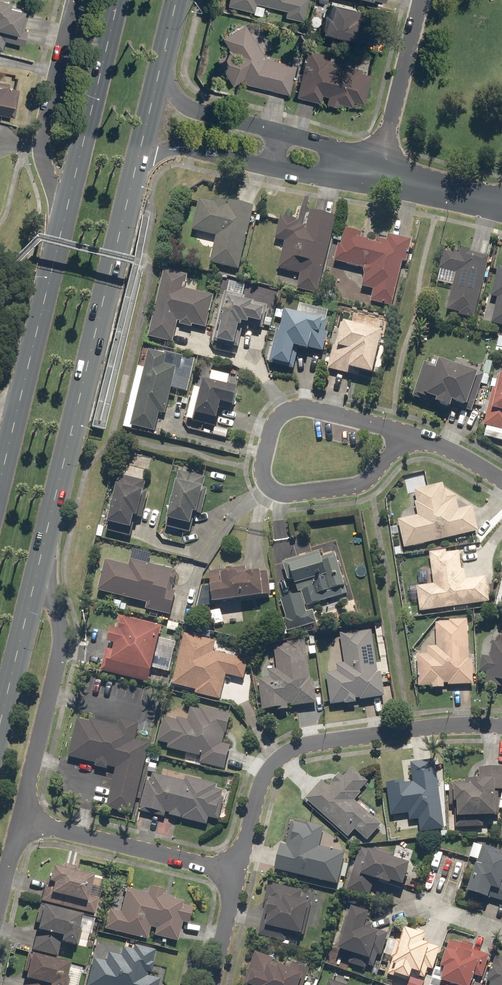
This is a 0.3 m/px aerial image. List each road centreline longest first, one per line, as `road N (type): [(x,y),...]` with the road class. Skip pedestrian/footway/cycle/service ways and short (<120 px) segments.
road 1 (primary): [(138,158),(38,569)]
road 2 (residential): [(420,441),(355,486),(285,495),(263,478),(277,418),(290,410),(391,429)]
road 3 (residential): [(236,876),(258,788),(286,753),(477,723),(501,727)]
road 4 (primary): [(0,475),(64,211)]
road 5 (residential): [(38,569),(62,645),(20,819)]
road 6 (residential): [(20,819),(236,876)]
road 7 (residential): [(64,211),(39,143),(74,0)]
road 8 (primary): [(64,211),(116,0)]
road 9 (residential): [(376,173),(420,0)]
road 10 (primary): [(38,569),(0,729)]
road 11 (residential): [(159,74),(184,105),(276,131)]
road 12 (residential): [(267,166),(176,148),(138,158)]
road 13 (residential): [(501,205),(376,173)]

